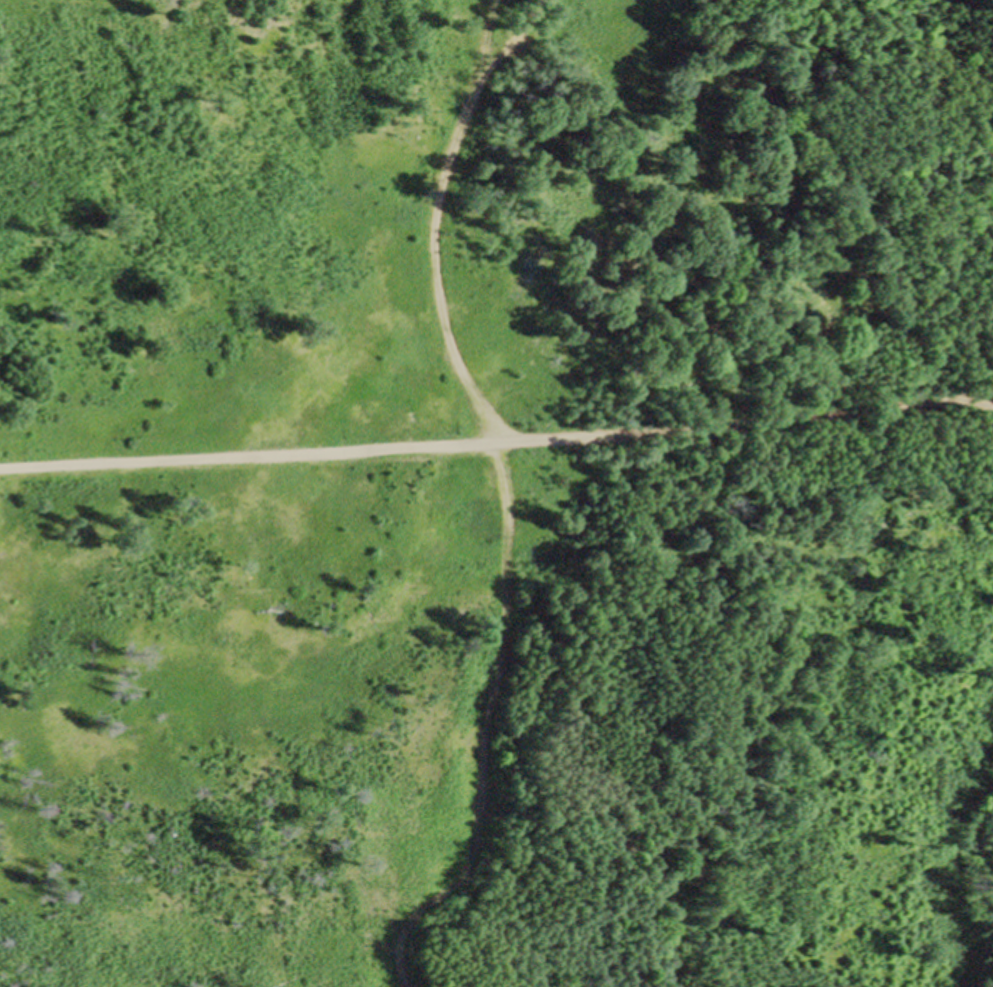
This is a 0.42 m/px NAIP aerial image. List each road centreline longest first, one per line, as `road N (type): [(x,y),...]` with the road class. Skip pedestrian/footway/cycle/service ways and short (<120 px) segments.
road 1 (track): [(992,400),(494,445),(0,466)]
road 2 (track): [(404,986),(397,949),(405,926),(457,886),(476,842),(483,739),(505,658),(510,514),(494,445)]
road 3 (track): [(516,443),(452,350),(435,238),(441,186),(479,82),(494,0)]

